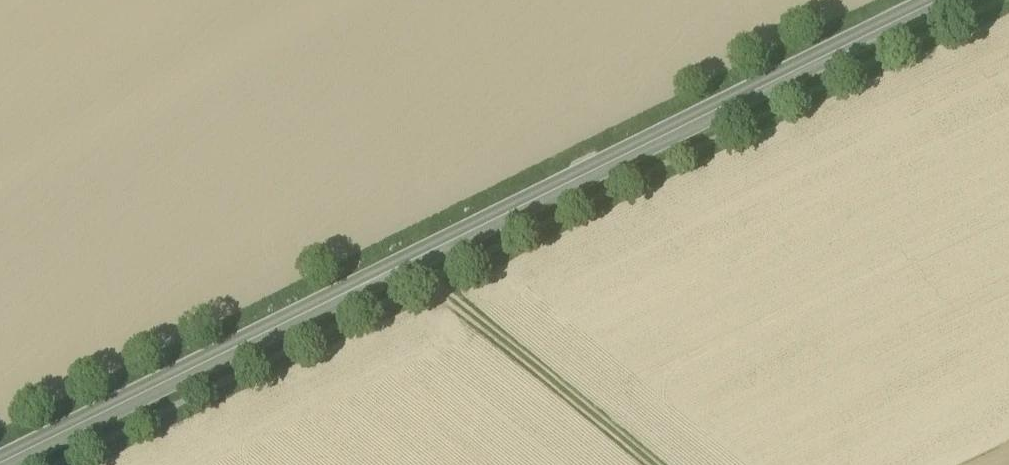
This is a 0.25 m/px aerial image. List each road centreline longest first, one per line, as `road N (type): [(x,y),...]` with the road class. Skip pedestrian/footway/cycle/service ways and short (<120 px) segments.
road 1 (secondary): [(0,464),(938,0)]
road 2 (track): [(412,261),(661,464)]

